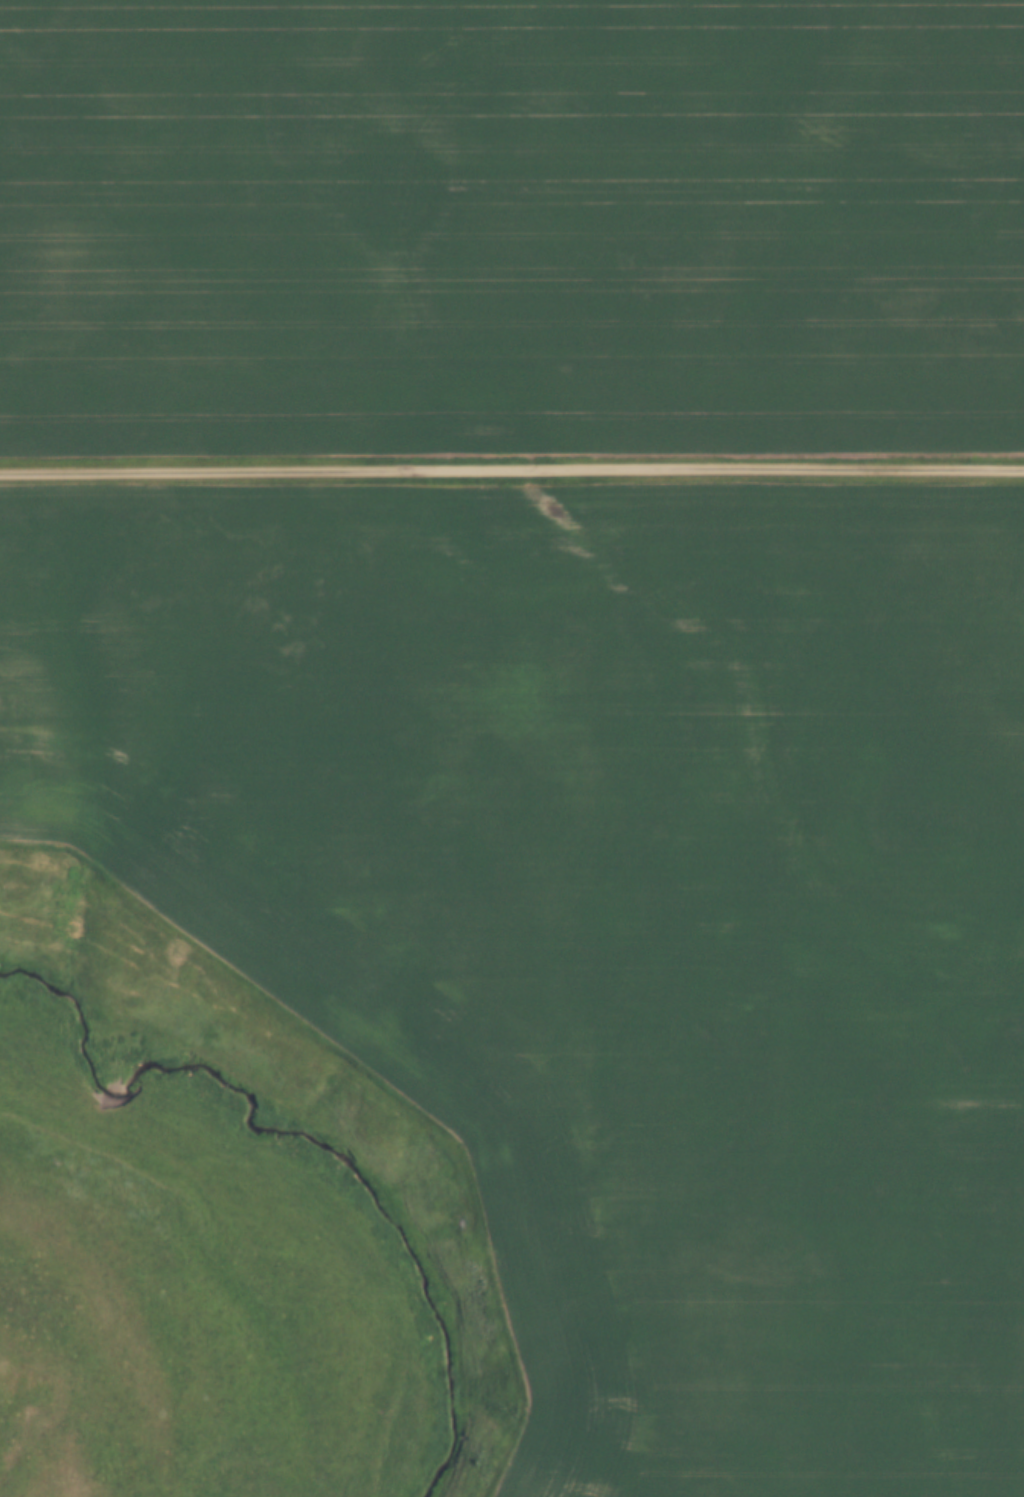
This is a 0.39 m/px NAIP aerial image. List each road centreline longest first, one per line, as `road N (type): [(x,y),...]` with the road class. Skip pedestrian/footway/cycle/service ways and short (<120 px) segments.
road 1 (track): [(1023,466),(0,470)]

